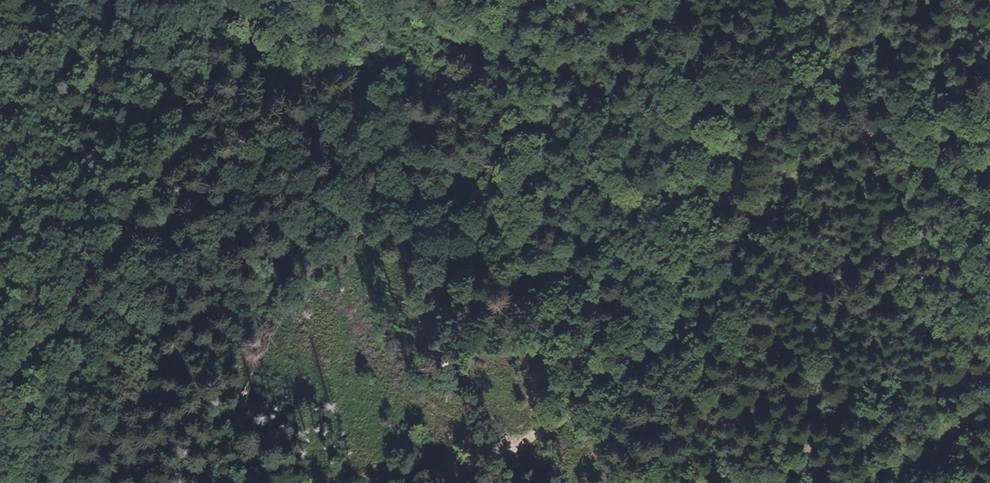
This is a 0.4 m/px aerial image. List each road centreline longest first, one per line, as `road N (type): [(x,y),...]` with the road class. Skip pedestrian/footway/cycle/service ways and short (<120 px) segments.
road 1 (track): [(807,482),(858,296),(919,220),(928,186),(918,170),(824,167),(770,209),(724,266),(633,345),(543,415),(432,482)]
road 2 (track): [(389,0),(425,85),(426,119),(409,170),(360,216),(197,306),(164,343),(77,482)]
road 3 (track): [(983,0),(944,33),(892,122),(824,167)]

